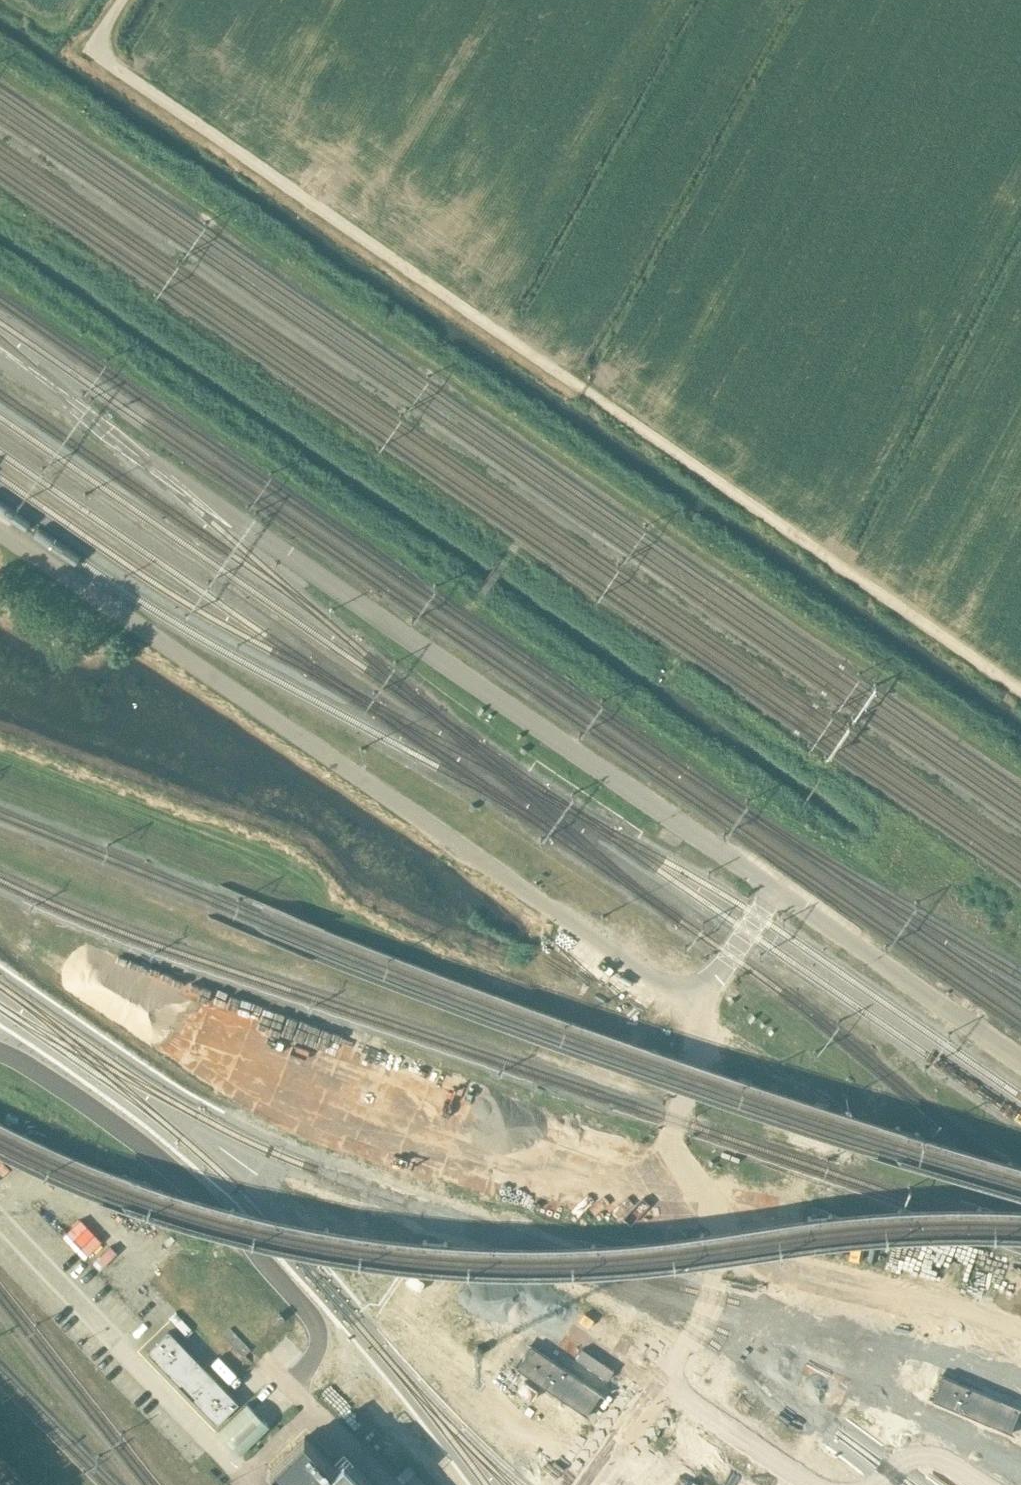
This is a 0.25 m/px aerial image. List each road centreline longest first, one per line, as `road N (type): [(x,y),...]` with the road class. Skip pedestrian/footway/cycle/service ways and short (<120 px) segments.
road 1 (unclassified): [(1020,692),(109,64),(98,50),(100,32),(121,0)]

